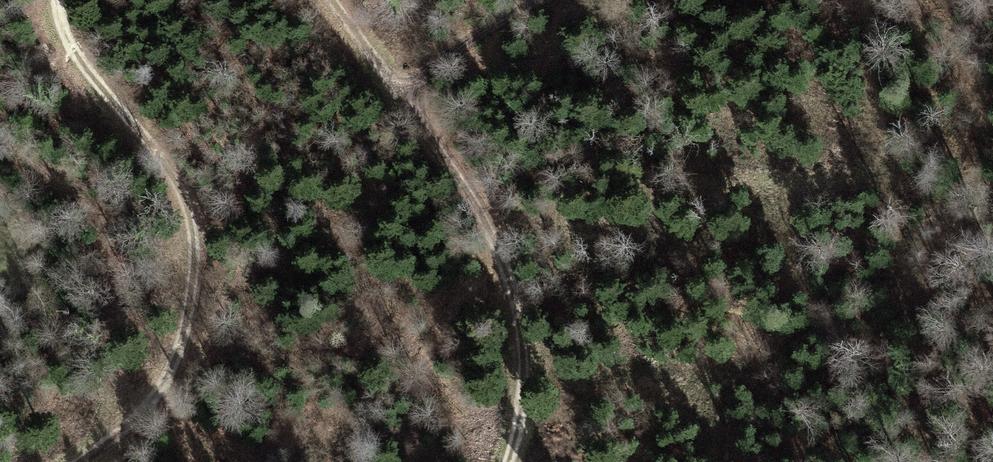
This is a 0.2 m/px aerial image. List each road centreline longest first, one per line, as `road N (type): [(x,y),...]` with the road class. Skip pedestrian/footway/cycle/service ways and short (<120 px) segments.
road 1 (track): [(57,0),(73,50),(166,164),(188,207),(195,253),(189,318),(170,380),(76,461)]
road 2 (track): [(508,461),(525,353),(506,269),(467,190),(331,0)]
road 3 (track): [(398,86),(542,0)]

